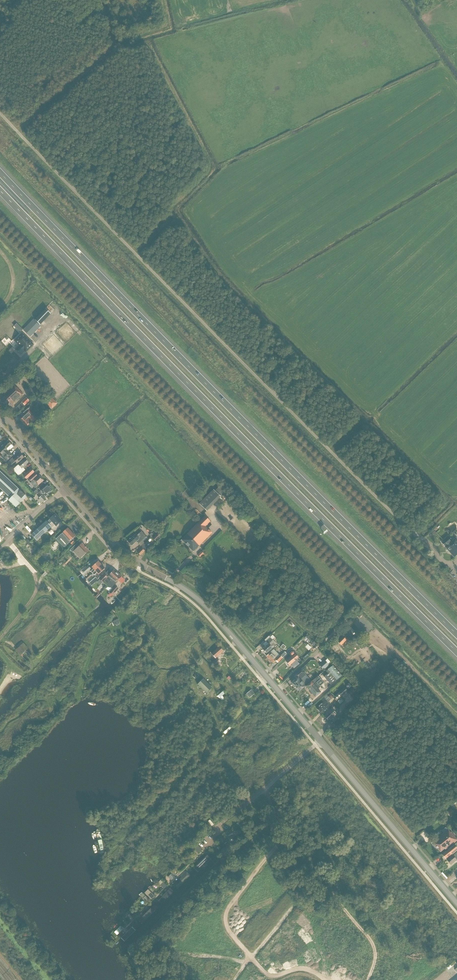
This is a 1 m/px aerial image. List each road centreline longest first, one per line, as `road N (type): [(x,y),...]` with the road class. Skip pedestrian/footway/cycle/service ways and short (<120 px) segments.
road 1 (motorway): [(0,191),(456,653)]
road 2 (motorway): [(456,635),(0,173)]
road 3 (unclassified): [(422,546),(0,113)]
road 4 (tertiary): [(320,741),(215,616),(122,551),(66,488)]
road 5 (track): [(265,789),(283,830),(372,942),(368,979)]
road 6 (tertiary): [(456,904),(320,741)]
road 7 (track): [(325,979),(302,969),(266,974),(228,930),(226,912),(269,855)]
road 8 (unclassified): [(320,741),(204,846)]

